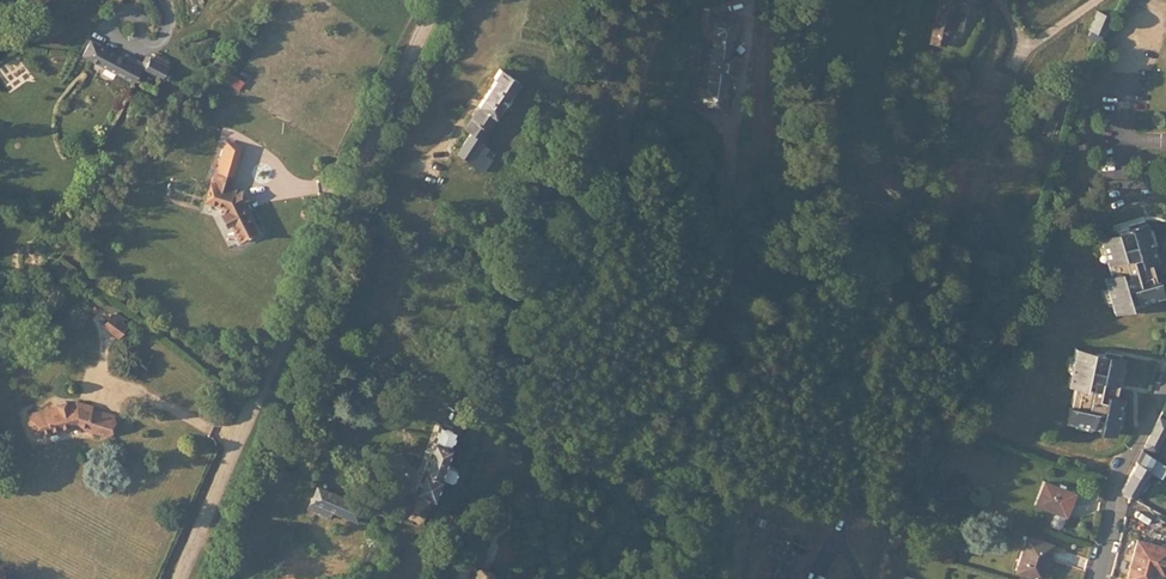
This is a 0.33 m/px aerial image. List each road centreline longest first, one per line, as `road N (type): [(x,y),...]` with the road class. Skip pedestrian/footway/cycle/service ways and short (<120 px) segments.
road 1 (tertiary): [(439,0),(327,232),(179,578)]
road 2 (residential): [(1099,578),(1117,480),(1165,381)]

